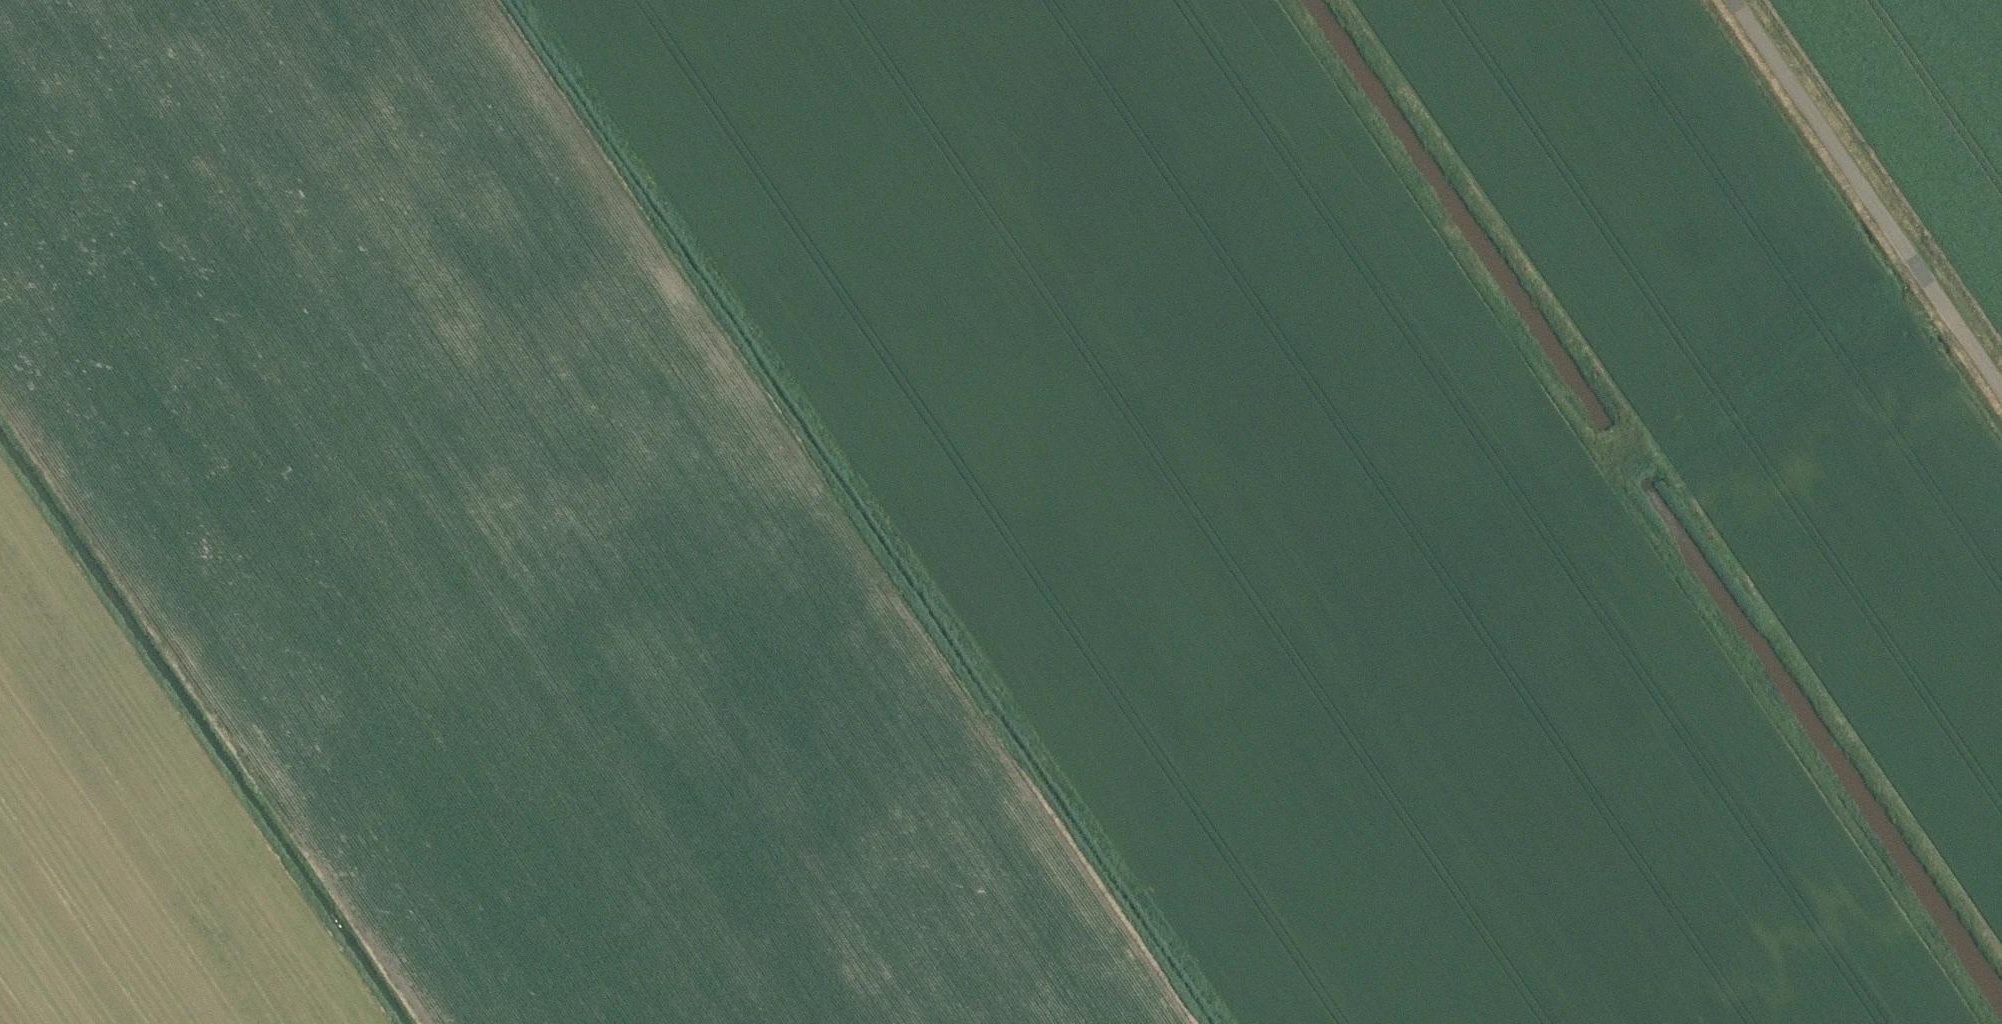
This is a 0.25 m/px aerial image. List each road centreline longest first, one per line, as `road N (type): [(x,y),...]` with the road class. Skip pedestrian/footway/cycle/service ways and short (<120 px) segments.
road 1 (unclassified): [(2001,395),(1730,0)]

